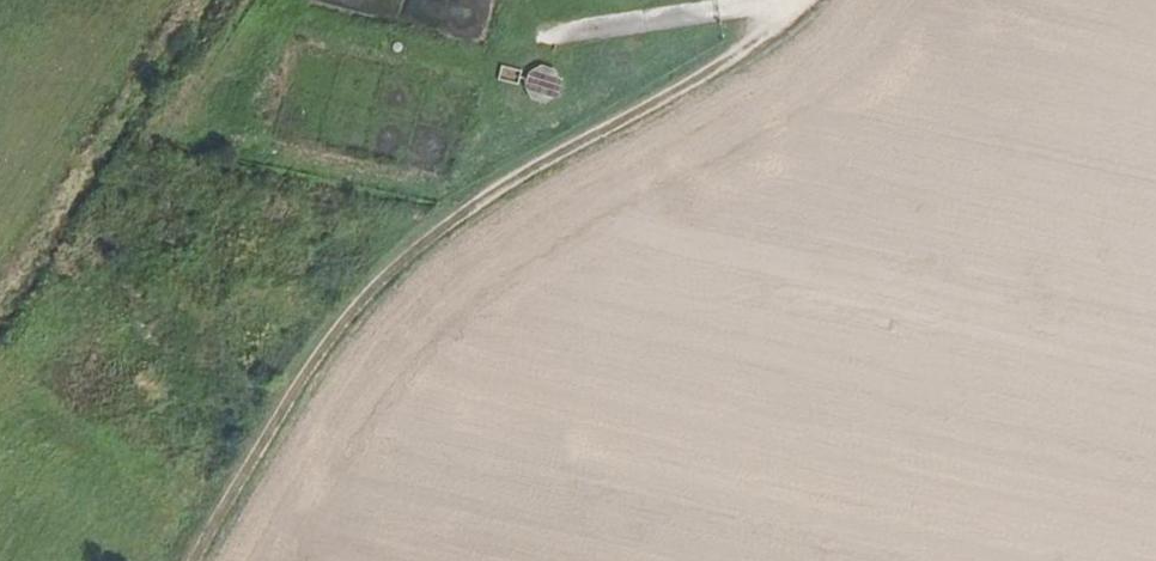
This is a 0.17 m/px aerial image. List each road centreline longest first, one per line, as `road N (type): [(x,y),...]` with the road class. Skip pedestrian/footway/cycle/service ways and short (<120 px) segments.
road 1 (track): [(205,0),(0,305)]

